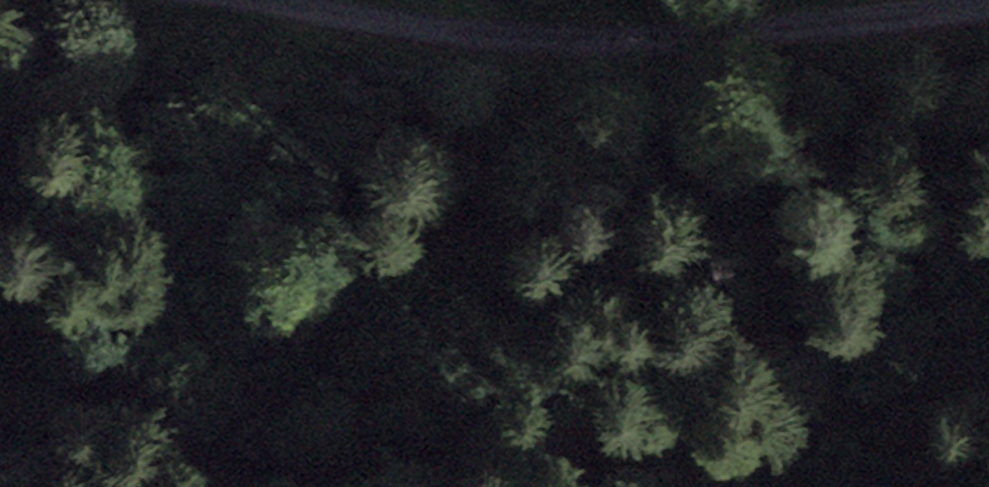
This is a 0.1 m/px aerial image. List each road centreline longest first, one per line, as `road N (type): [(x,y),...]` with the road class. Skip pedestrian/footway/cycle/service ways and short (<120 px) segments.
road 1 (track): [(988,356),(940,362),(815,430),(737,448),(618,434),(210,486)]
road 2 (track): [(249,0),(538,39),(988,9)]

